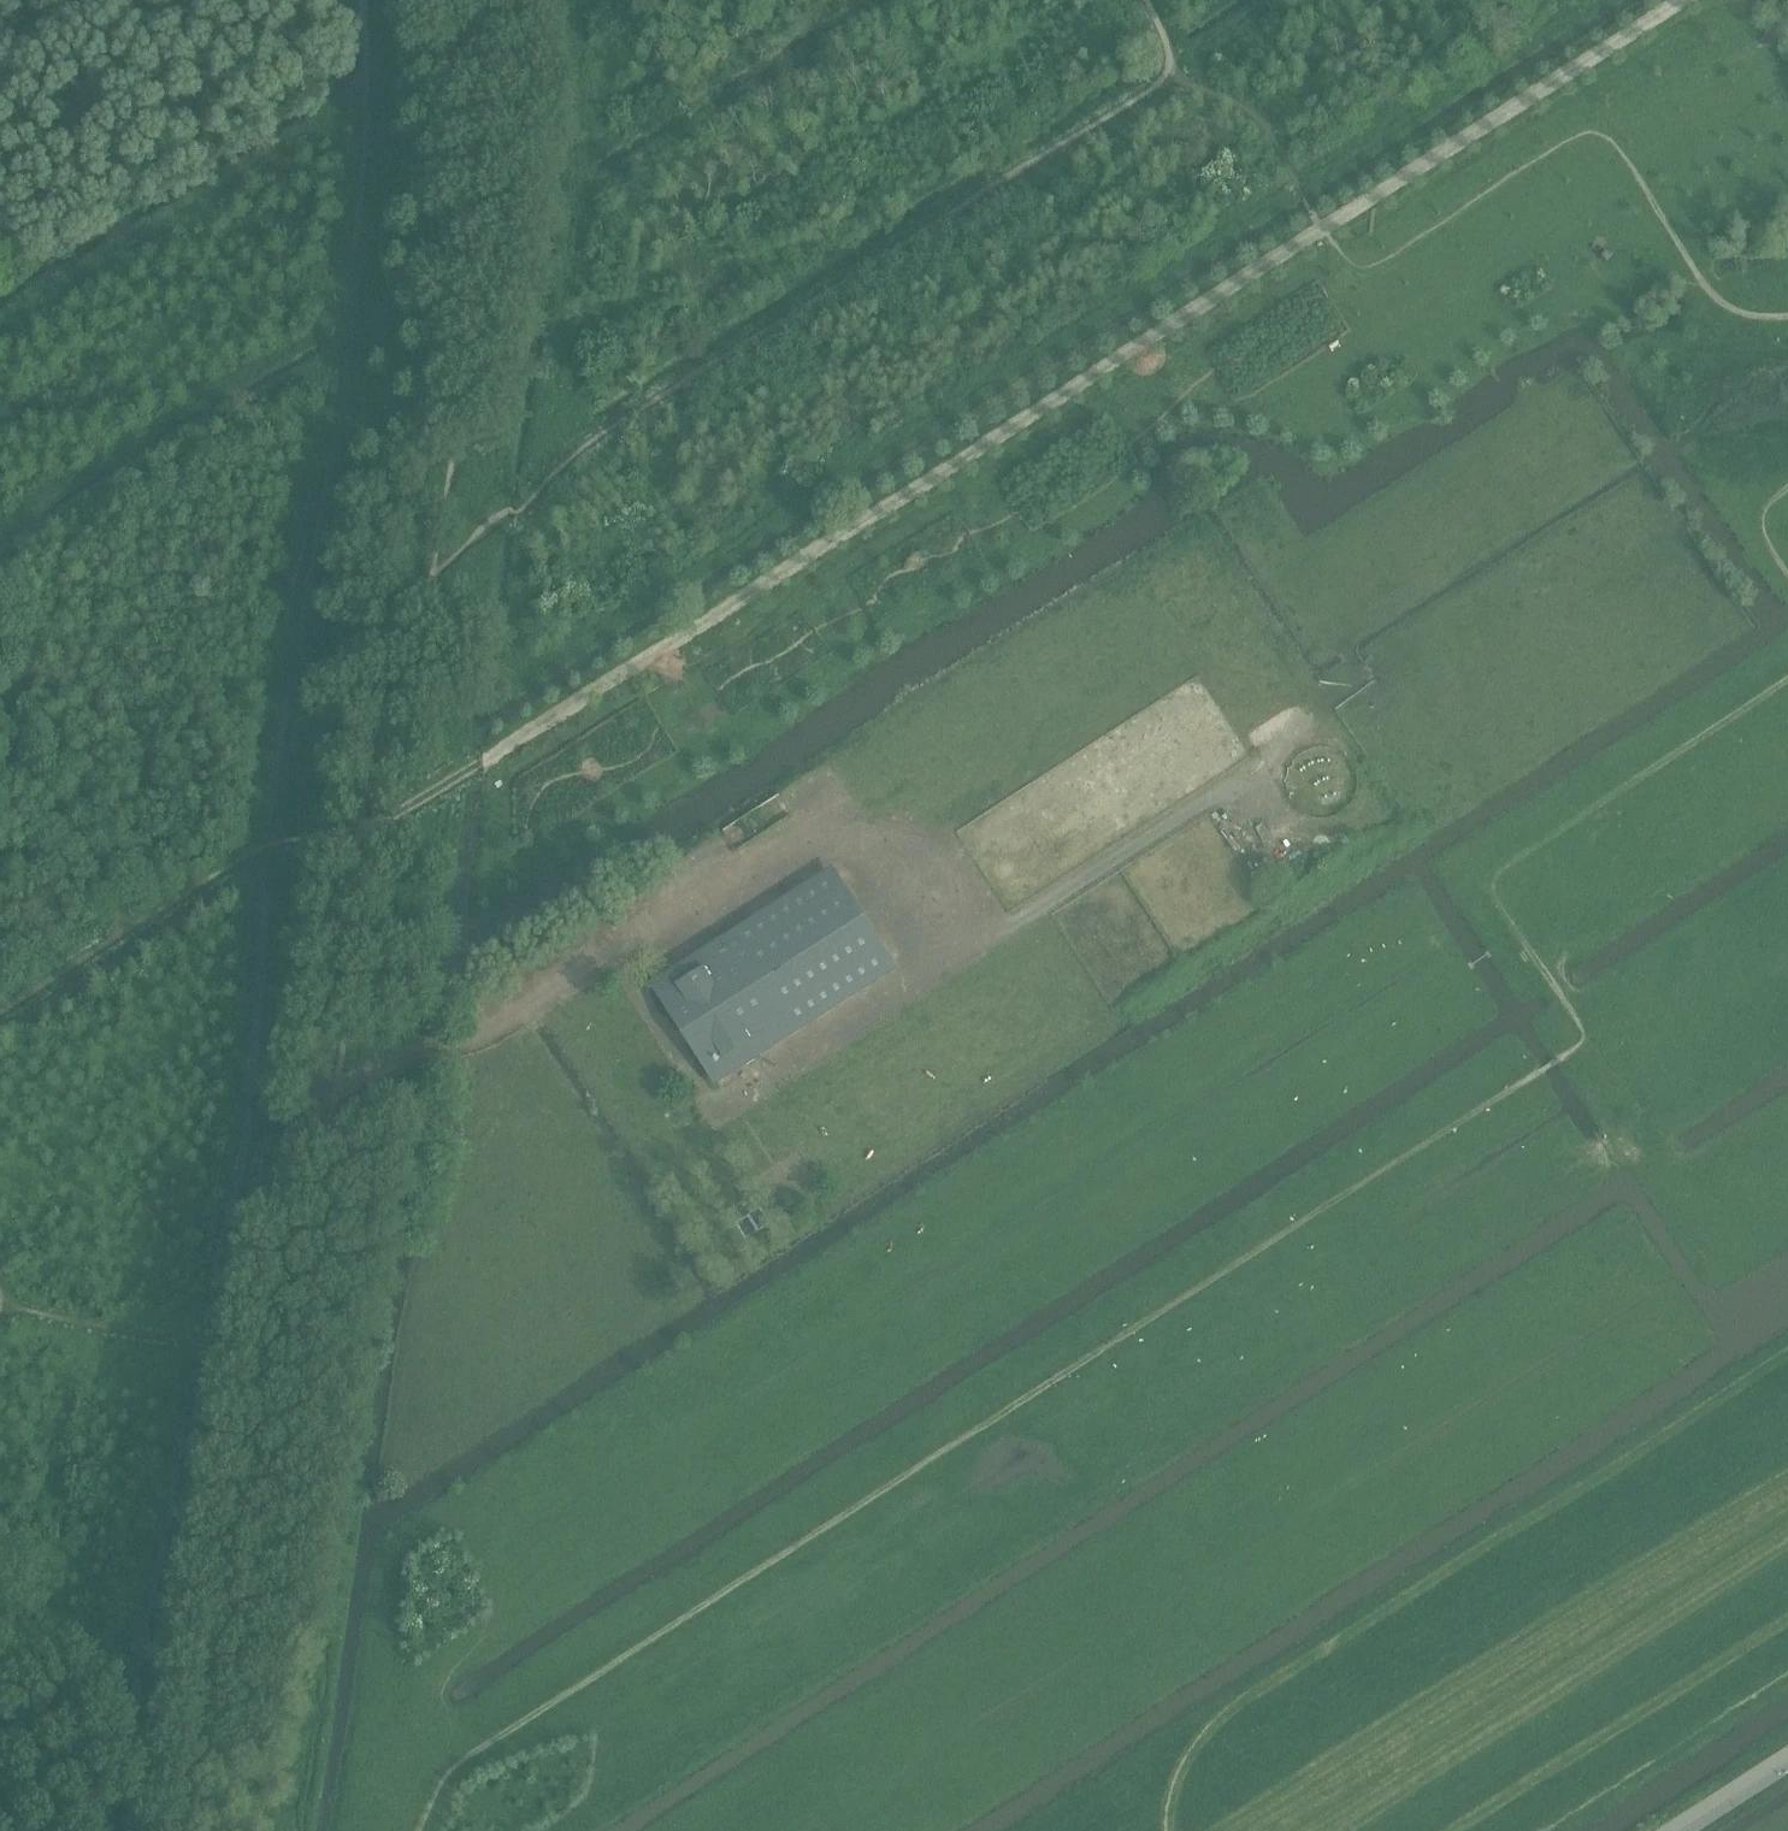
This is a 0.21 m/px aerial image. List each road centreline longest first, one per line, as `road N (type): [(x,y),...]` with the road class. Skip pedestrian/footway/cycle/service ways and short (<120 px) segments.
road 1 (track): [(348,841),(1689,0)]
road 2 (unclassified): [(163,1830),(348,841)]

